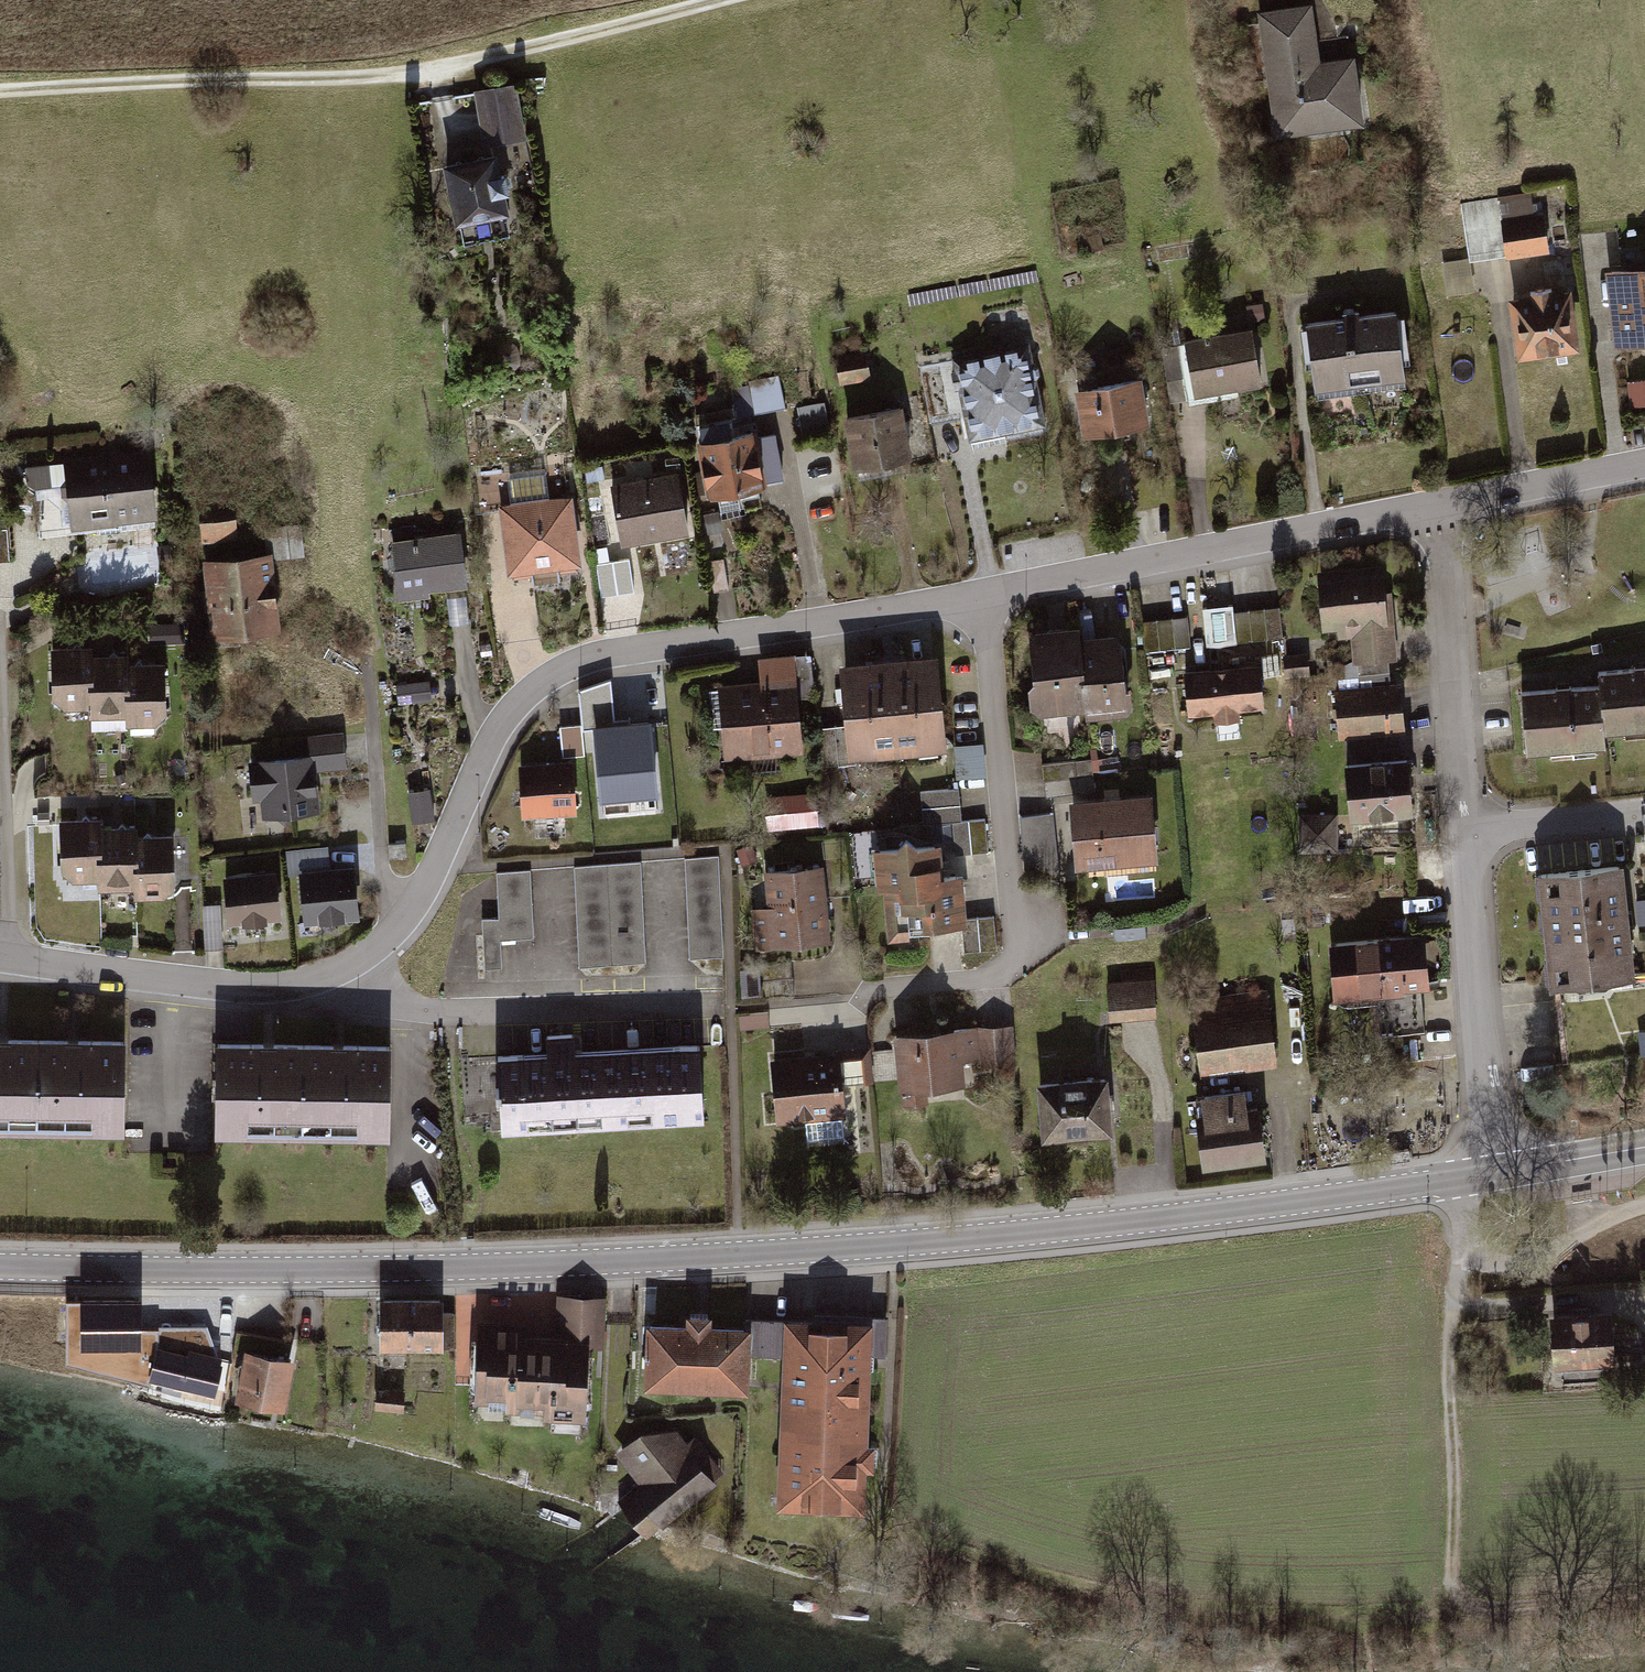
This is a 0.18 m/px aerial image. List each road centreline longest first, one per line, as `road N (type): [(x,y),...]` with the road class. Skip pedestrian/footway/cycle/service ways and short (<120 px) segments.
road 1 (secondary): [(1426,1183),(1111,1223),(739,1255),(255,1271),(0,1265)]
road 2 (residential): [(343,970),(411,912),(489,753),(520,709),(568,674),(637,653),(989,604)]
road 3 (residential): [(989,604),(1029,927),(1023,955),(980,987),(854,998)]
road 4 (track): [(1468,1255),(1449,1340),(1454,1583),(1470,1602),(1491,1607),(1644,1600)]
road 5 (residential): [(989,604),(1432,501)]
road 6 (residential): [(343,970),(392,1003),(440,1012),(714,1003)]
road 7 (residential): [(9,955),(3,581)]
road 8 (residential): [(1500,1172),(1464,829)]
road 9 (residential): [(9,955),(261,989),(343,970)]
road 10 (residential): [(1464,829),(1444,541),(1432,501)]
road 11 (residential): [(1432,501),(1644,460)]
road 12 (residential): [(1464,829),(1644,817)]
road 13 (secondary): [(1500,1172),(1644,1146)]

